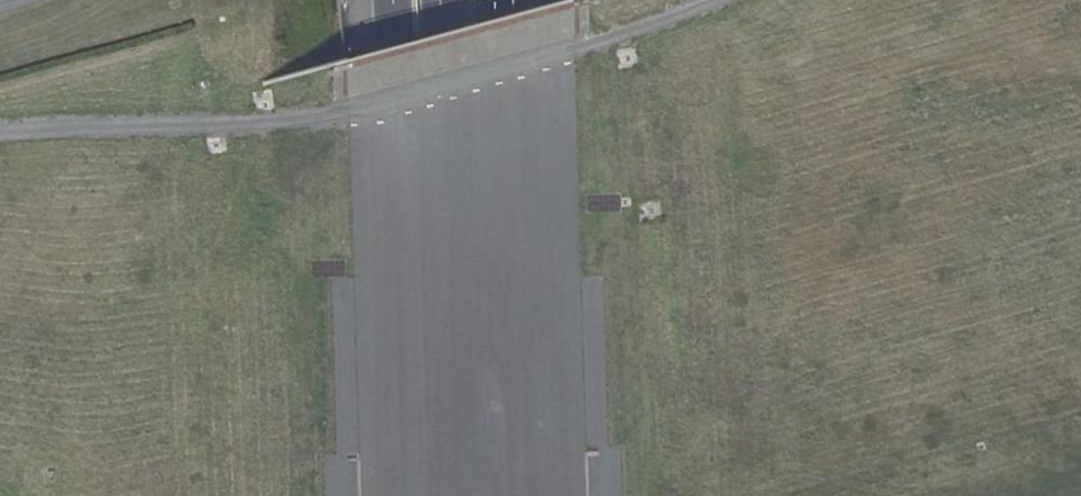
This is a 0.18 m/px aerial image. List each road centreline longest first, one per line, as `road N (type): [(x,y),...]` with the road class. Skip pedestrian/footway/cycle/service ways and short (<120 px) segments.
road 1 (track): [(718,0),(466,86),(331,118),(0,139)]
road 2 (trunk): [(389,0),(407,495)]
road 3 (trunk): [(456,495),(439,0)]
road 4 (unclassified): [(553,495),(536,0)]

